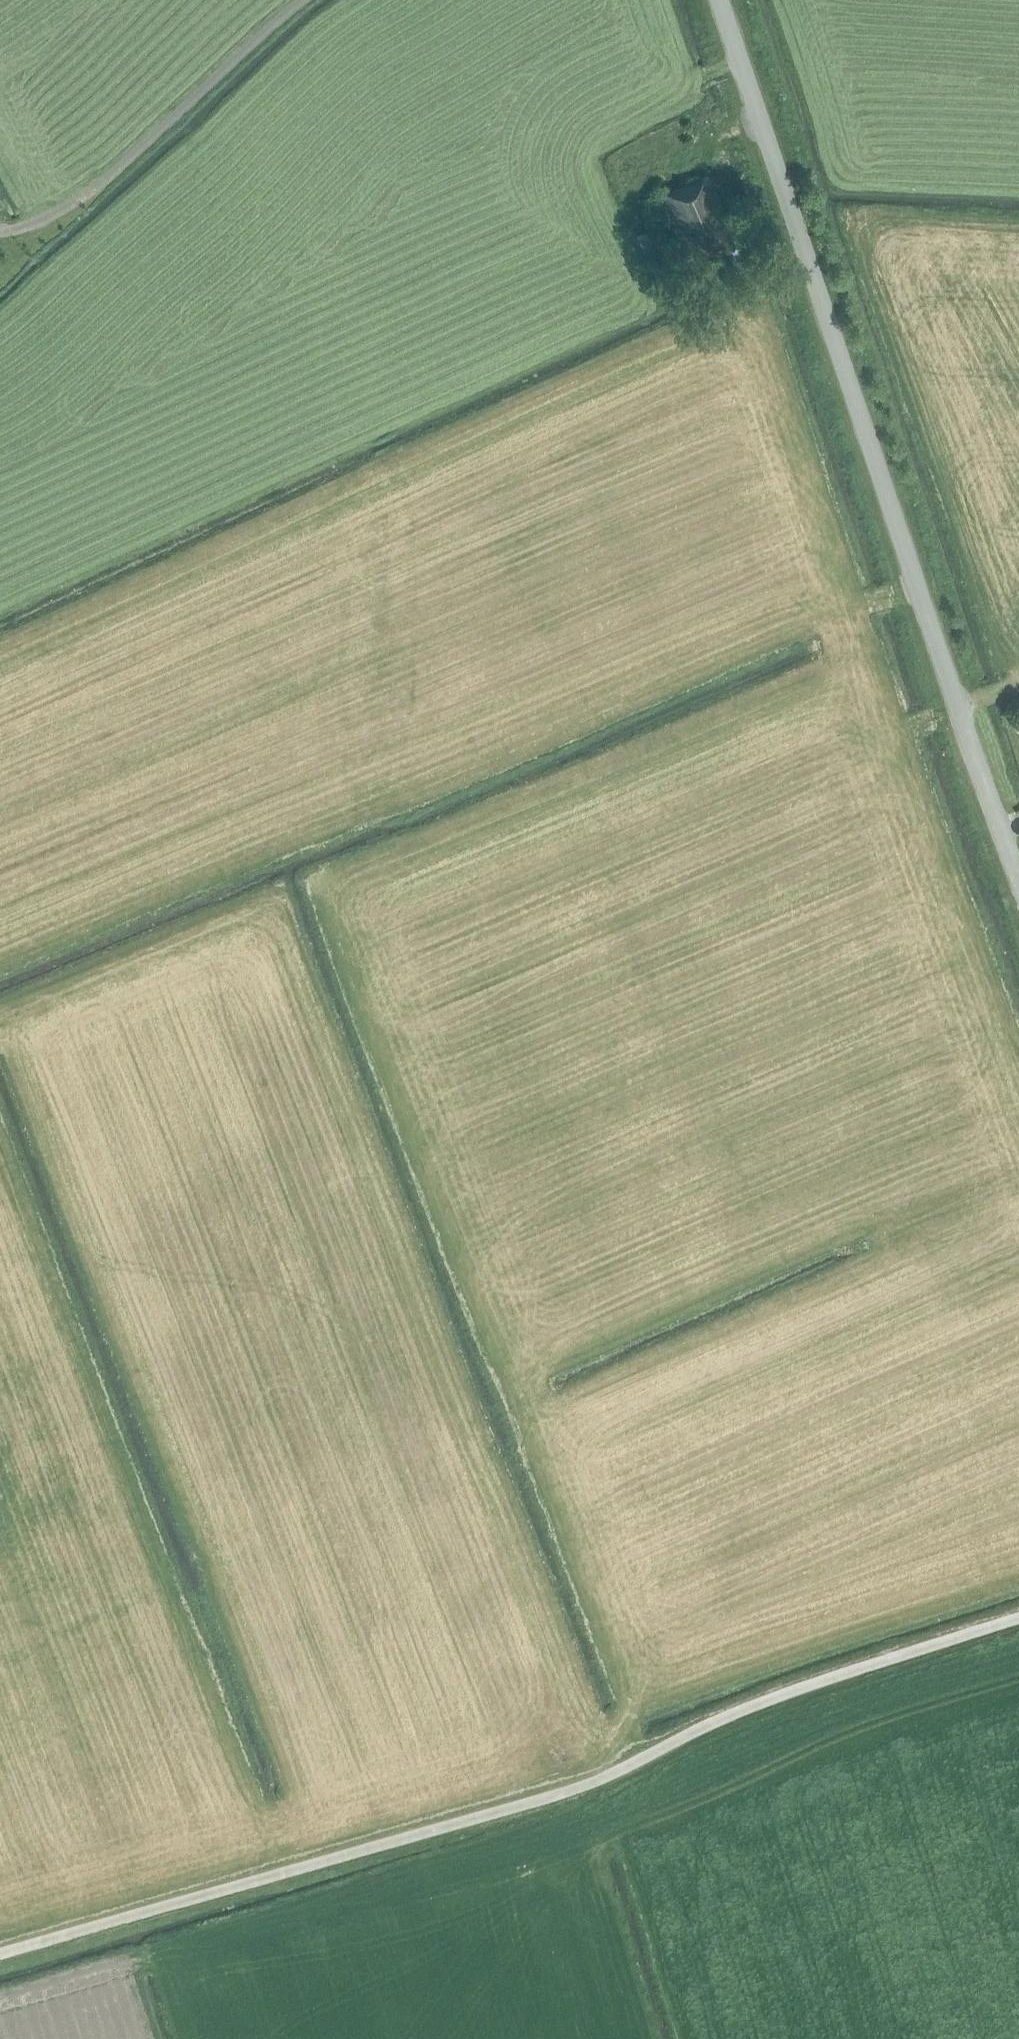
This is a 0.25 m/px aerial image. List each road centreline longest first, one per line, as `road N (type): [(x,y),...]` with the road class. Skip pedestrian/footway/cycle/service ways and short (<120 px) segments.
road 1 (unclassified): [(1018,880),(720,0)]

